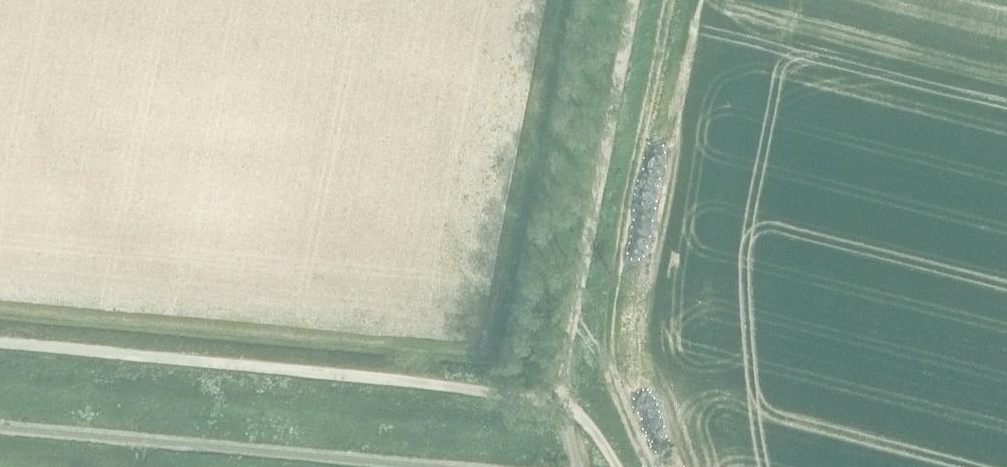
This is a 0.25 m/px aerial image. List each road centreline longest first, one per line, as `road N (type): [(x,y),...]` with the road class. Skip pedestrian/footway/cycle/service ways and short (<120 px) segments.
road 1 (track): [(0,341),(393,377),(562,403)]
road 2 (unclassified): [(633,0),(562,403)]

